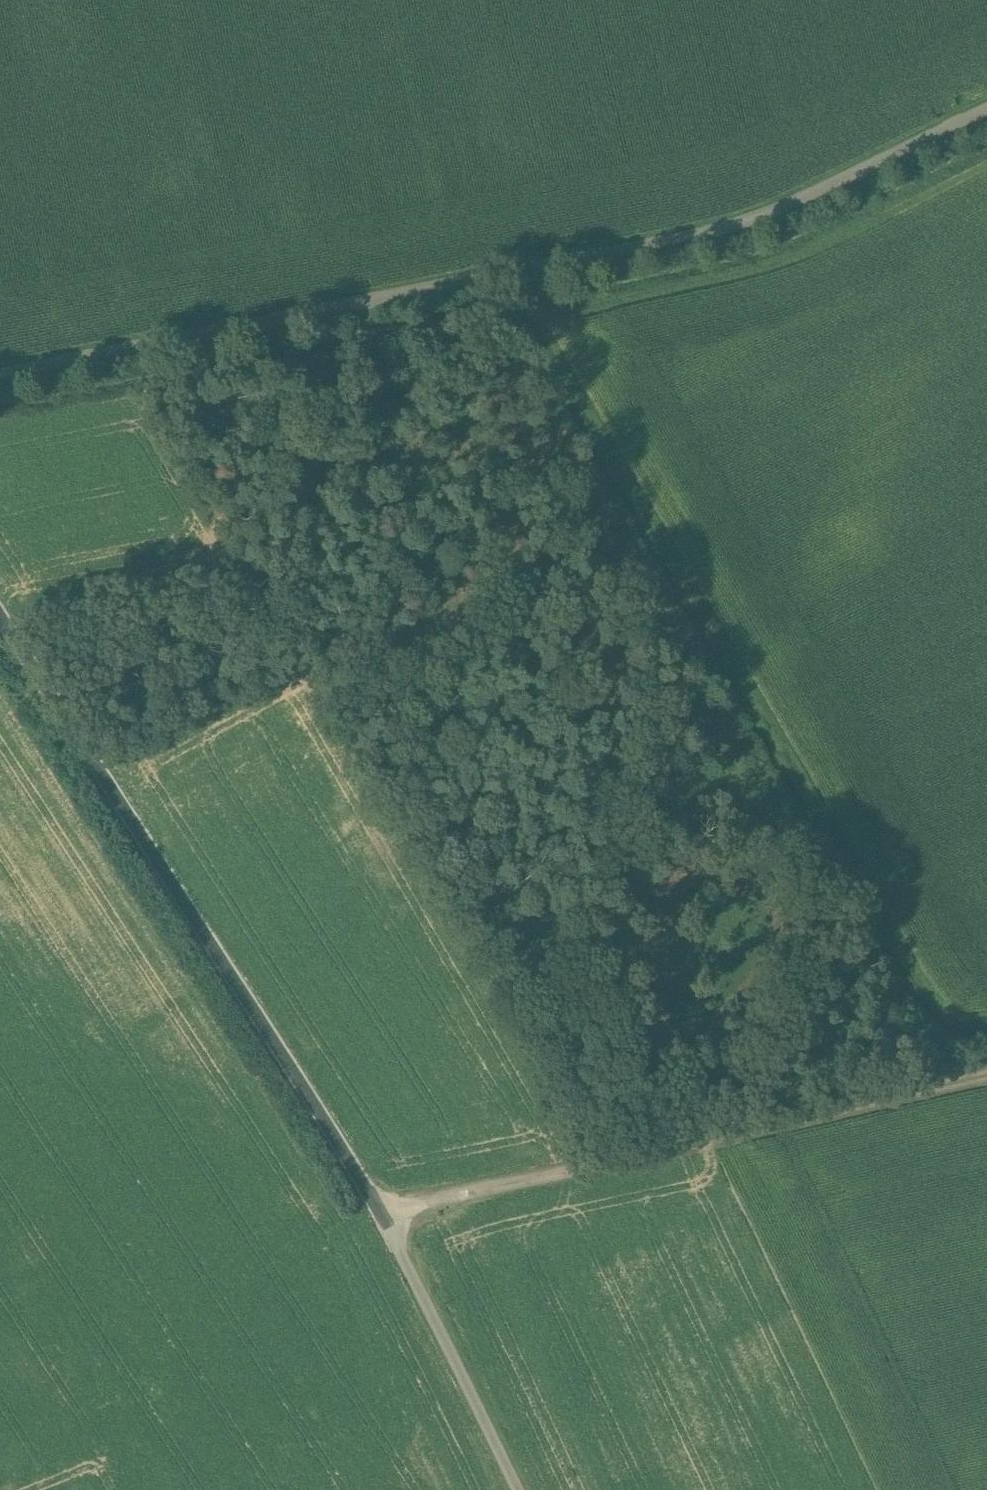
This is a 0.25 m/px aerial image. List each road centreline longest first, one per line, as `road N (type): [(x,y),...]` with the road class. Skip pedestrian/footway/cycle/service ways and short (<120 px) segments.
road 1 (unclassified): [(0,363),(522,257),(771,192),(986,95)]
road 2 (unclassified): [(0,612),(390,1223)]
road 3 (unclassified): [(515,1489),(390,1223)]

